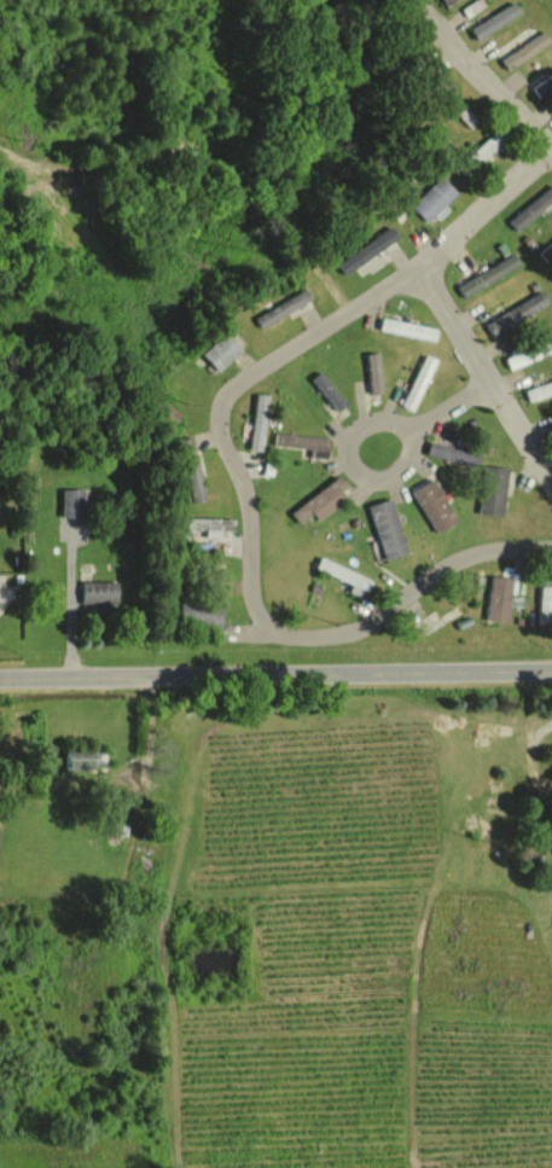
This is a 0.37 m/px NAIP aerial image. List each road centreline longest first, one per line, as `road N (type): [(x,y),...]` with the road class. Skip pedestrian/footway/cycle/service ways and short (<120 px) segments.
road 1 (tertiary): [(551,672),(0,678)]

